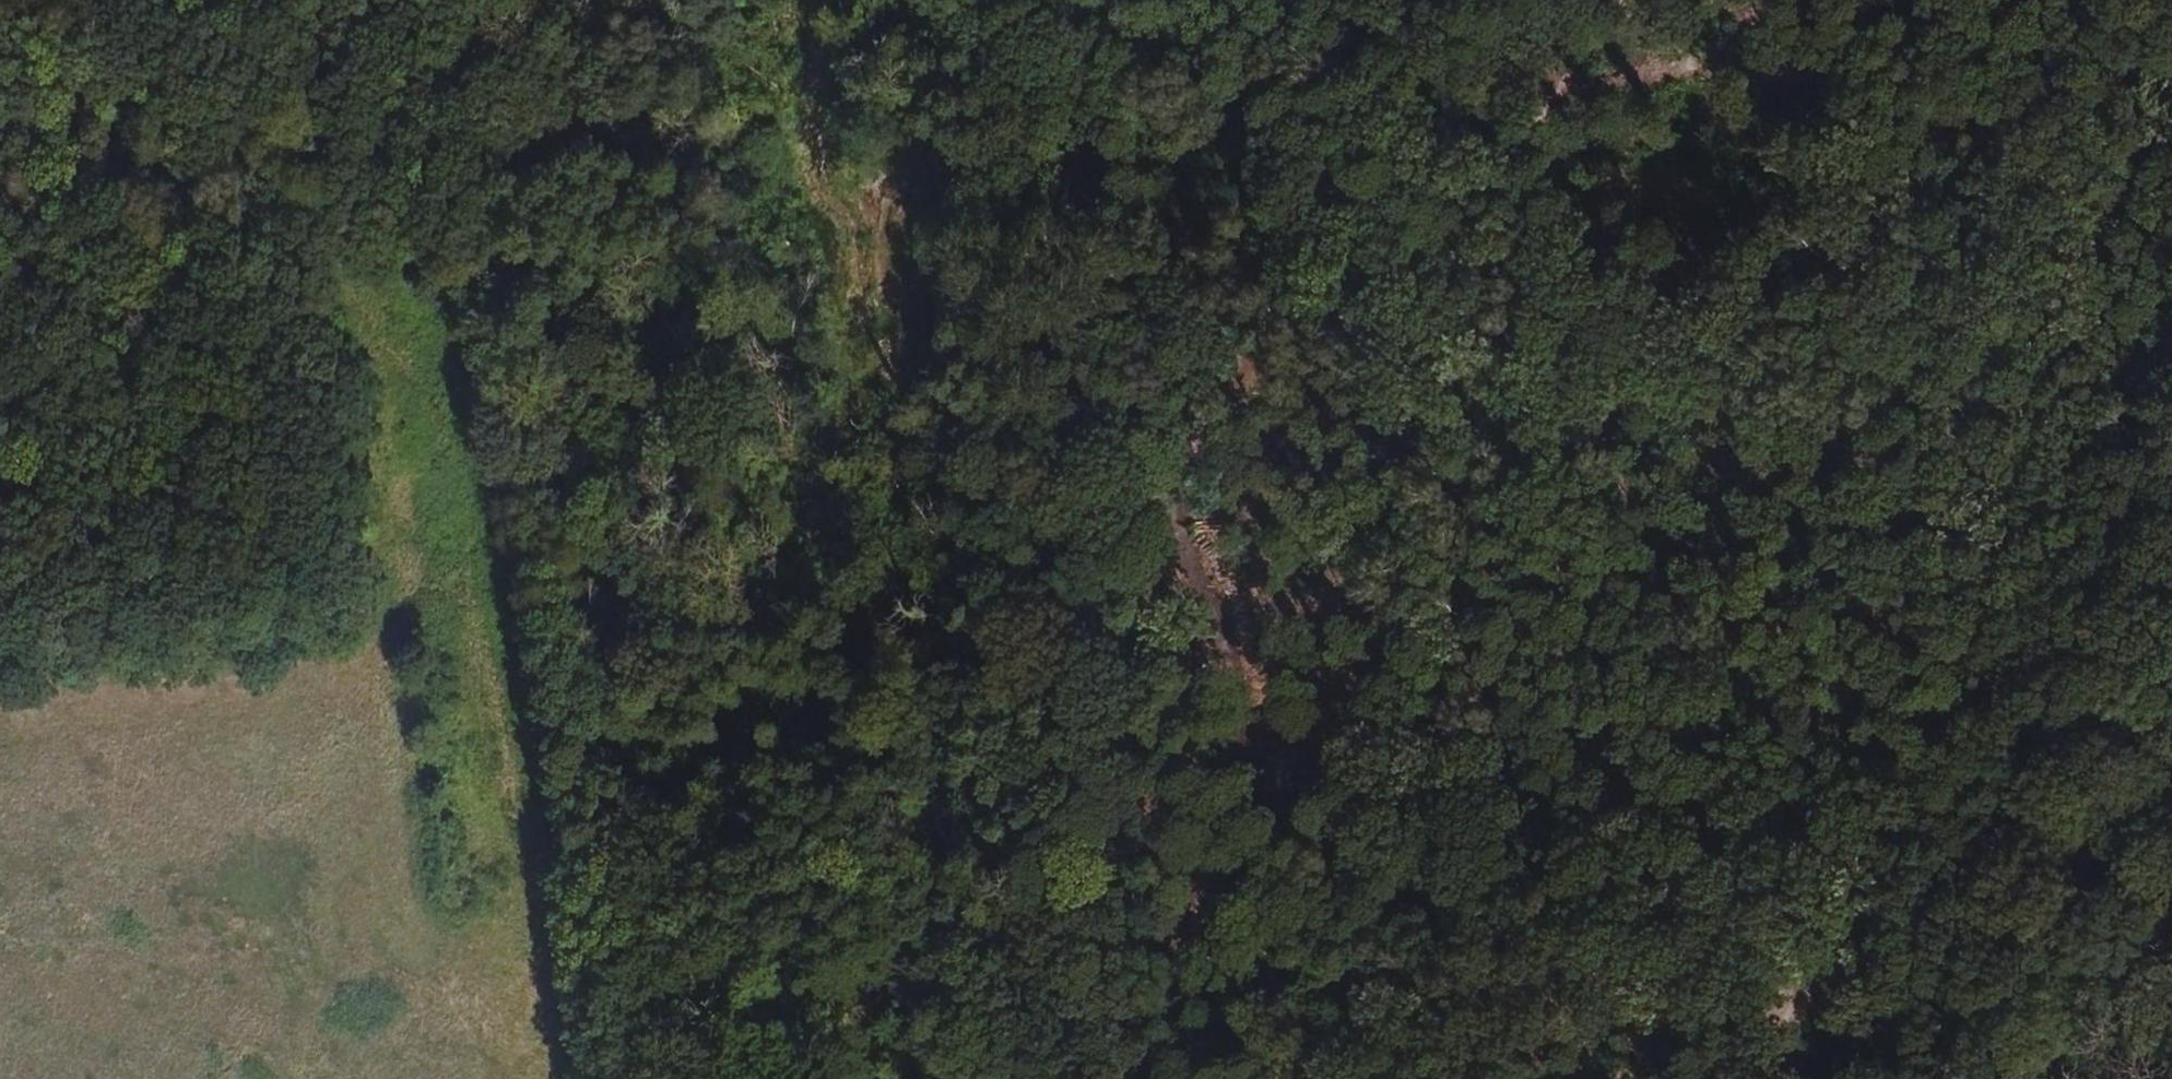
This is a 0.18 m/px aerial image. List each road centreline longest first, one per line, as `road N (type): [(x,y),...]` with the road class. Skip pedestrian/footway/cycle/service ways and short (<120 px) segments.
road 1 (track): [(1812,1078),(1994,520),(2171,67)]
road 2 (track): [(1171,504),(1177,563),(1221,644),(1233,717),(1202,1078)]
road 3 (track): [(1079,0),(1065,331),(1095,410),(1126,460),(1171,504)]

